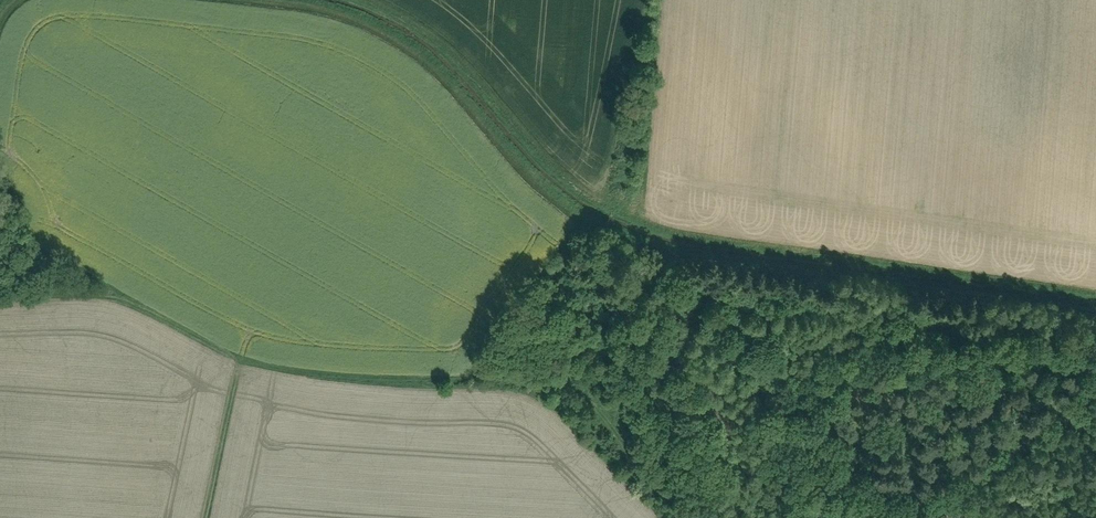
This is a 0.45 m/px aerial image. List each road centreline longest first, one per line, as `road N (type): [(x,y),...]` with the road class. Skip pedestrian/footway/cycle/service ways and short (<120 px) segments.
road 1 (track): [(206,517),(239,362)]

